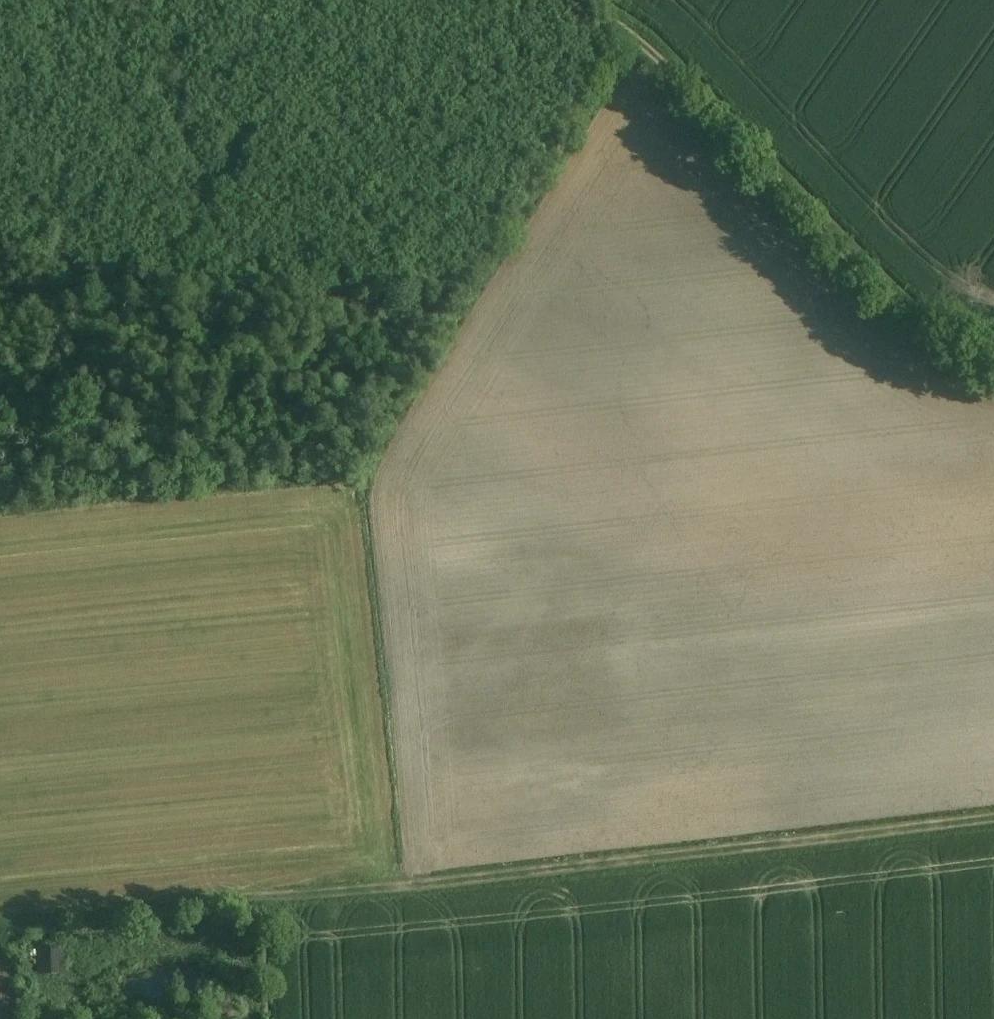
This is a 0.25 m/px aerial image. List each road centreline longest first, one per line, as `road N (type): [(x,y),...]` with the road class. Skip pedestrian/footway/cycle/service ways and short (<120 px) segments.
road 1 (track): [(993,808),(0,915)]
road 2 (track): [(574,0),(649,51),(896,301),(993,349)]

